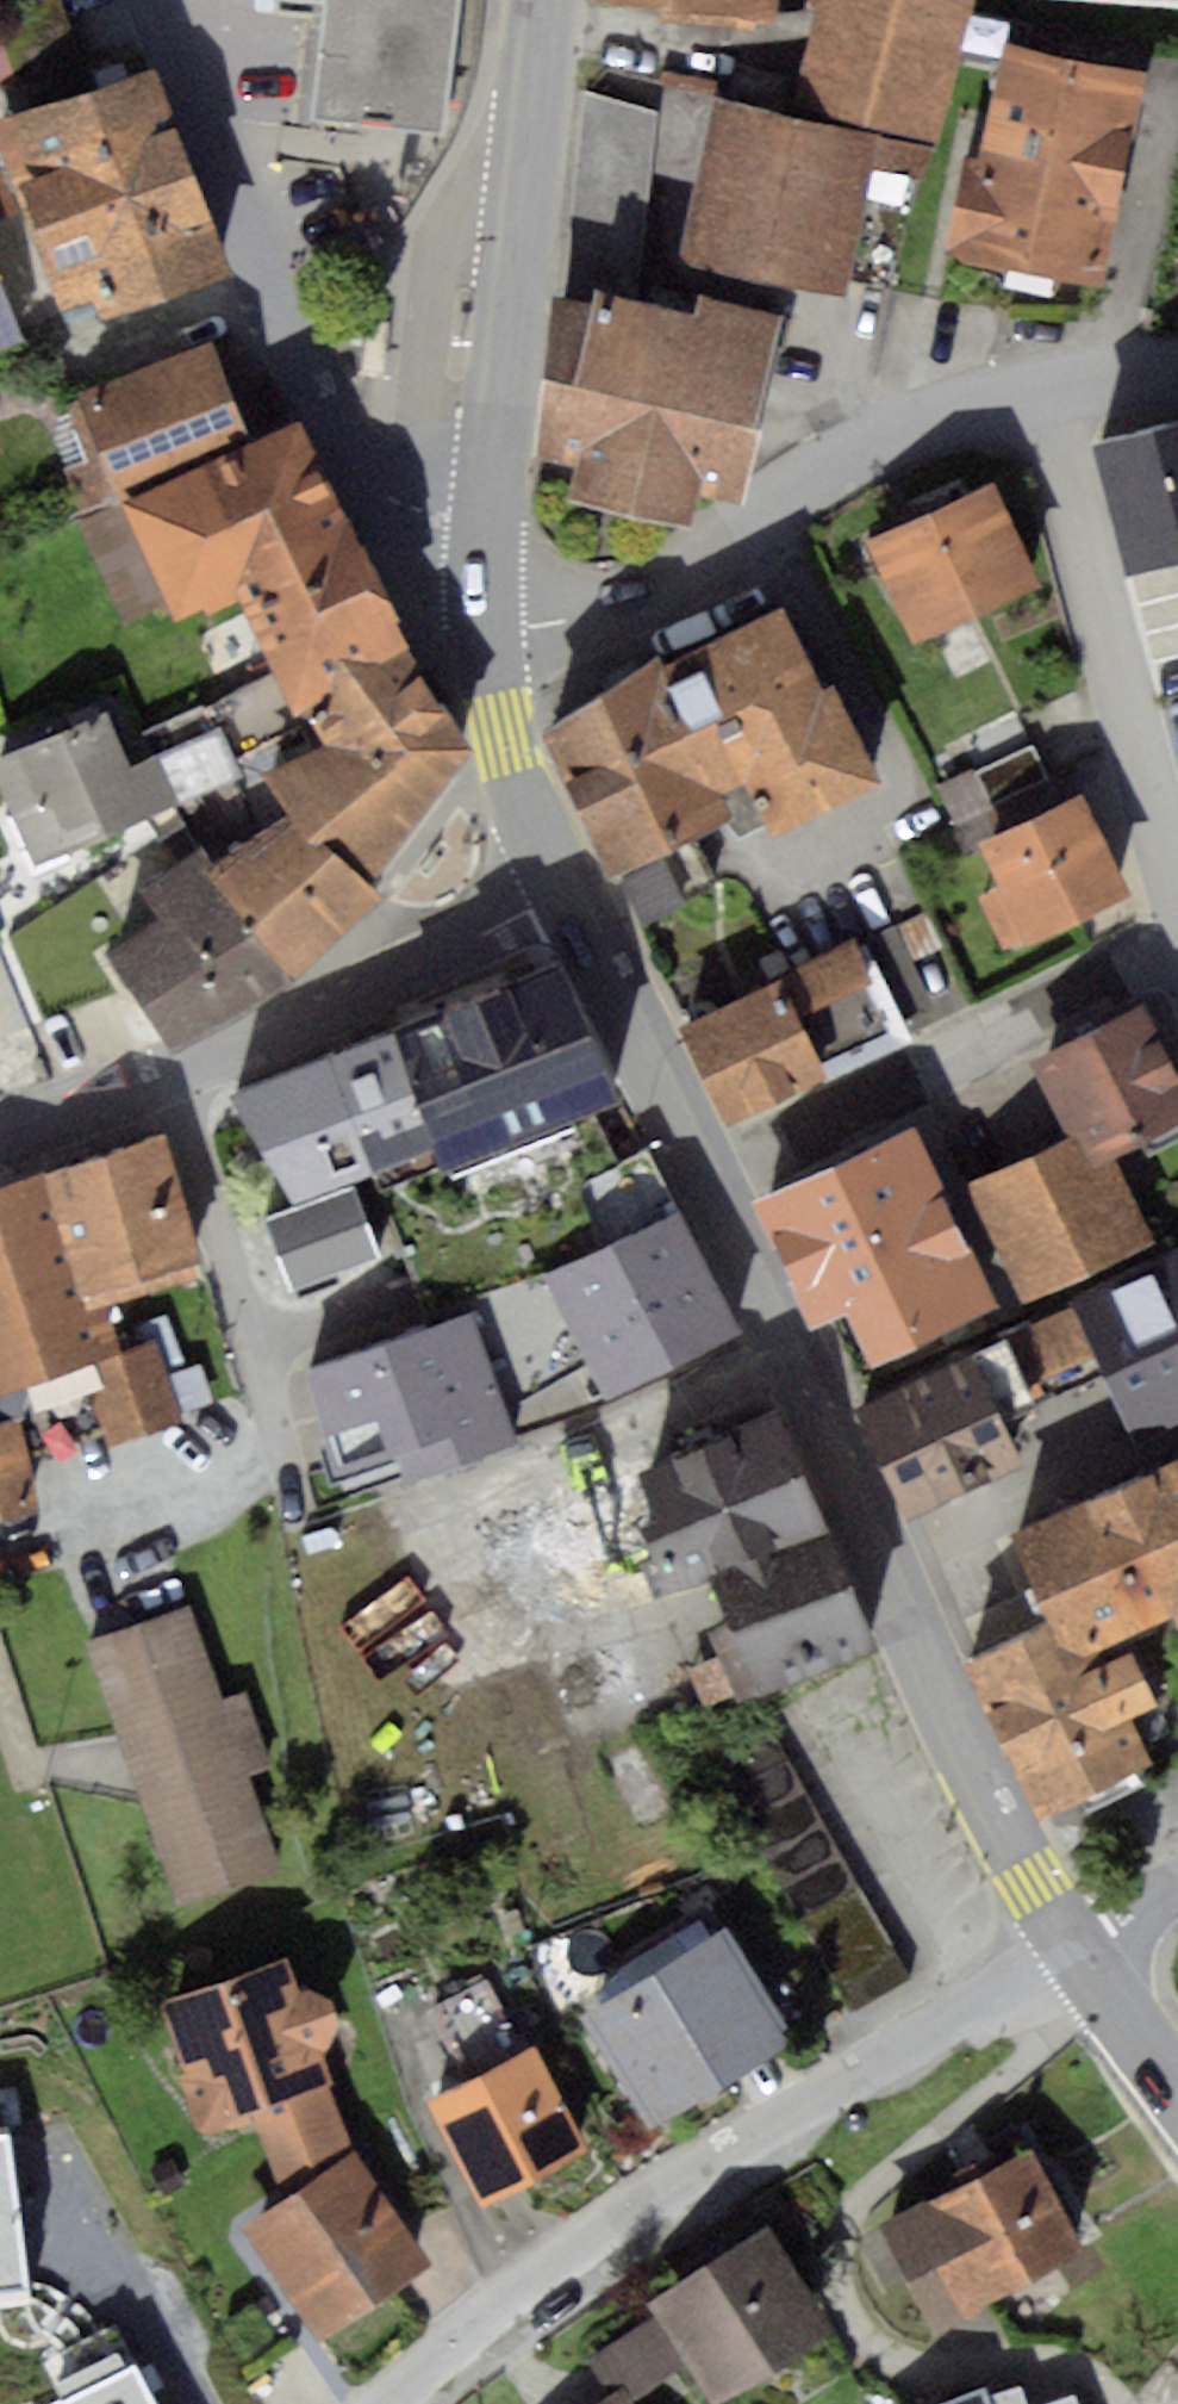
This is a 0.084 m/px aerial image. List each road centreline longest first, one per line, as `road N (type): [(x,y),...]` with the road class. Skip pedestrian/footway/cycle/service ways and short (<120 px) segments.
road 1 (primary): [(701,1170),(1036,1884),(1083,1952)]
road 2 (residential): [(408,2403),(539,2291),(660,2209),(1028,1985)]
road 3 (residential): [(1028,1985),(1033,2051),(951,2131),(859,2201),(832,2275),(864,2344),(883,2360),(932,2368),(1068,2367),(1121,2403)]
road 4 (residential): [(484,585),(358,470),(154,0)]
road 5 (residential): [(484,585),(567,611),(624,607),(811,482),(892,438),(1034,395)]
road 6 (primary): [(545,0),(484,585)]
road 7 (residential): [(701,1170),(1177,954)]
road 8 (residential): [(1177,894),(1034,395)]
road 9 (residential): [(173,1072),(302,1527)]
road 10 (residential): [(563,888),(173,1072)]
road 11 (primary): [(484,585),(488,655),(505,729),(563,888)]
road 12 (primary): [(563,888),(701,1170)]
road 13 (residential): [(173,1072),(0,1133)]
road 14 (primary): [(1083,1952),(1177,2084)]
road 15 (residential): [(1034,395),(1177,373)]

